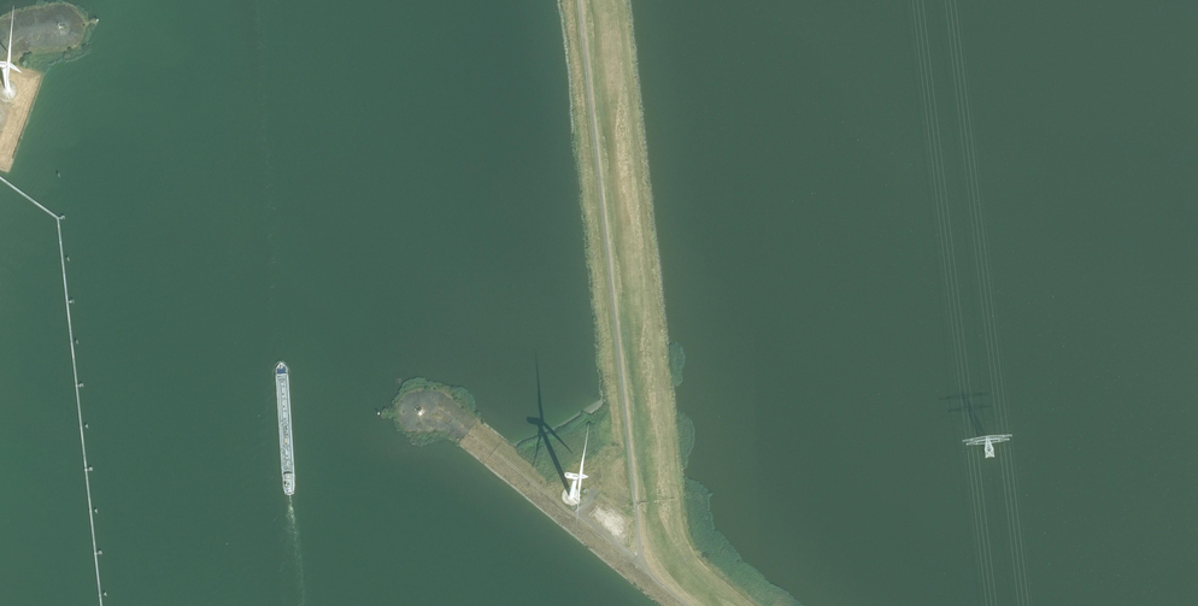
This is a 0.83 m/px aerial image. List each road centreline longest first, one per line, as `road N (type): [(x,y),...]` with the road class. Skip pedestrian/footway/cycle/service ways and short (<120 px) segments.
road 1 (unclassified): [(692,605),(643,561),(581,0)]
road 2 (track): [(644,567),(472,431)]

